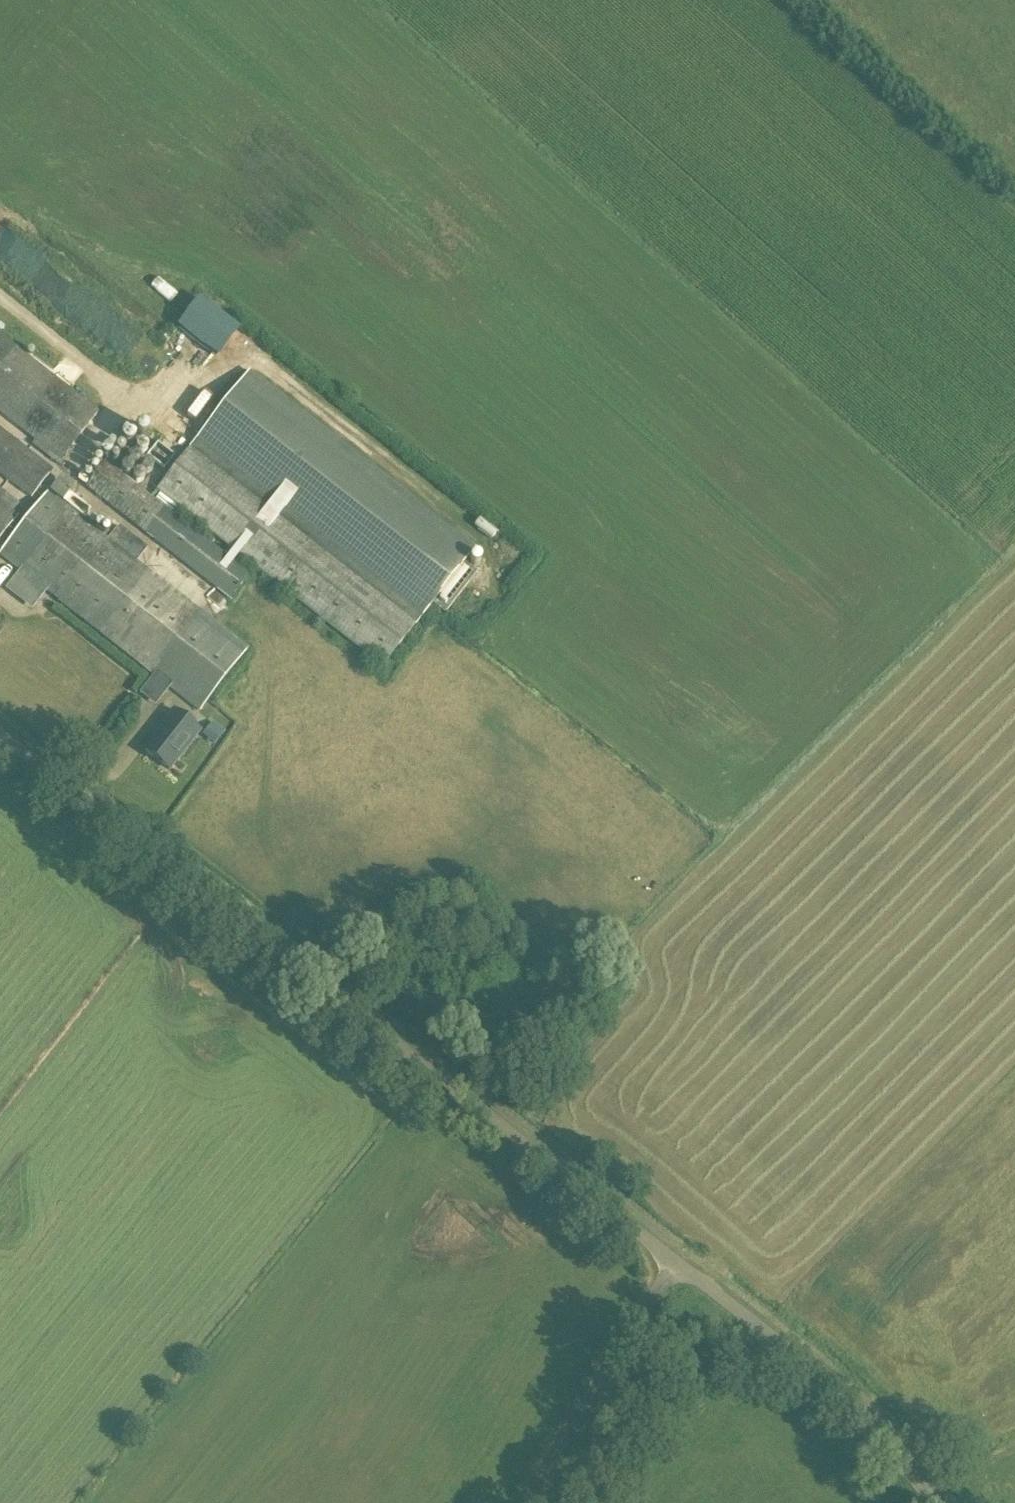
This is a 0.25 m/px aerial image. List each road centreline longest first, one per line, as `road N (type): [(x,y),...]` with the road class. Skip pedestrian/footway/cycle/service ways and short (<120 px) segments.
road 1 (unclassified): [(935,1502),(844,1398),(780,1341),(0,735)]
road 2 (track): [(0,544),(129,390),(0,285)]

